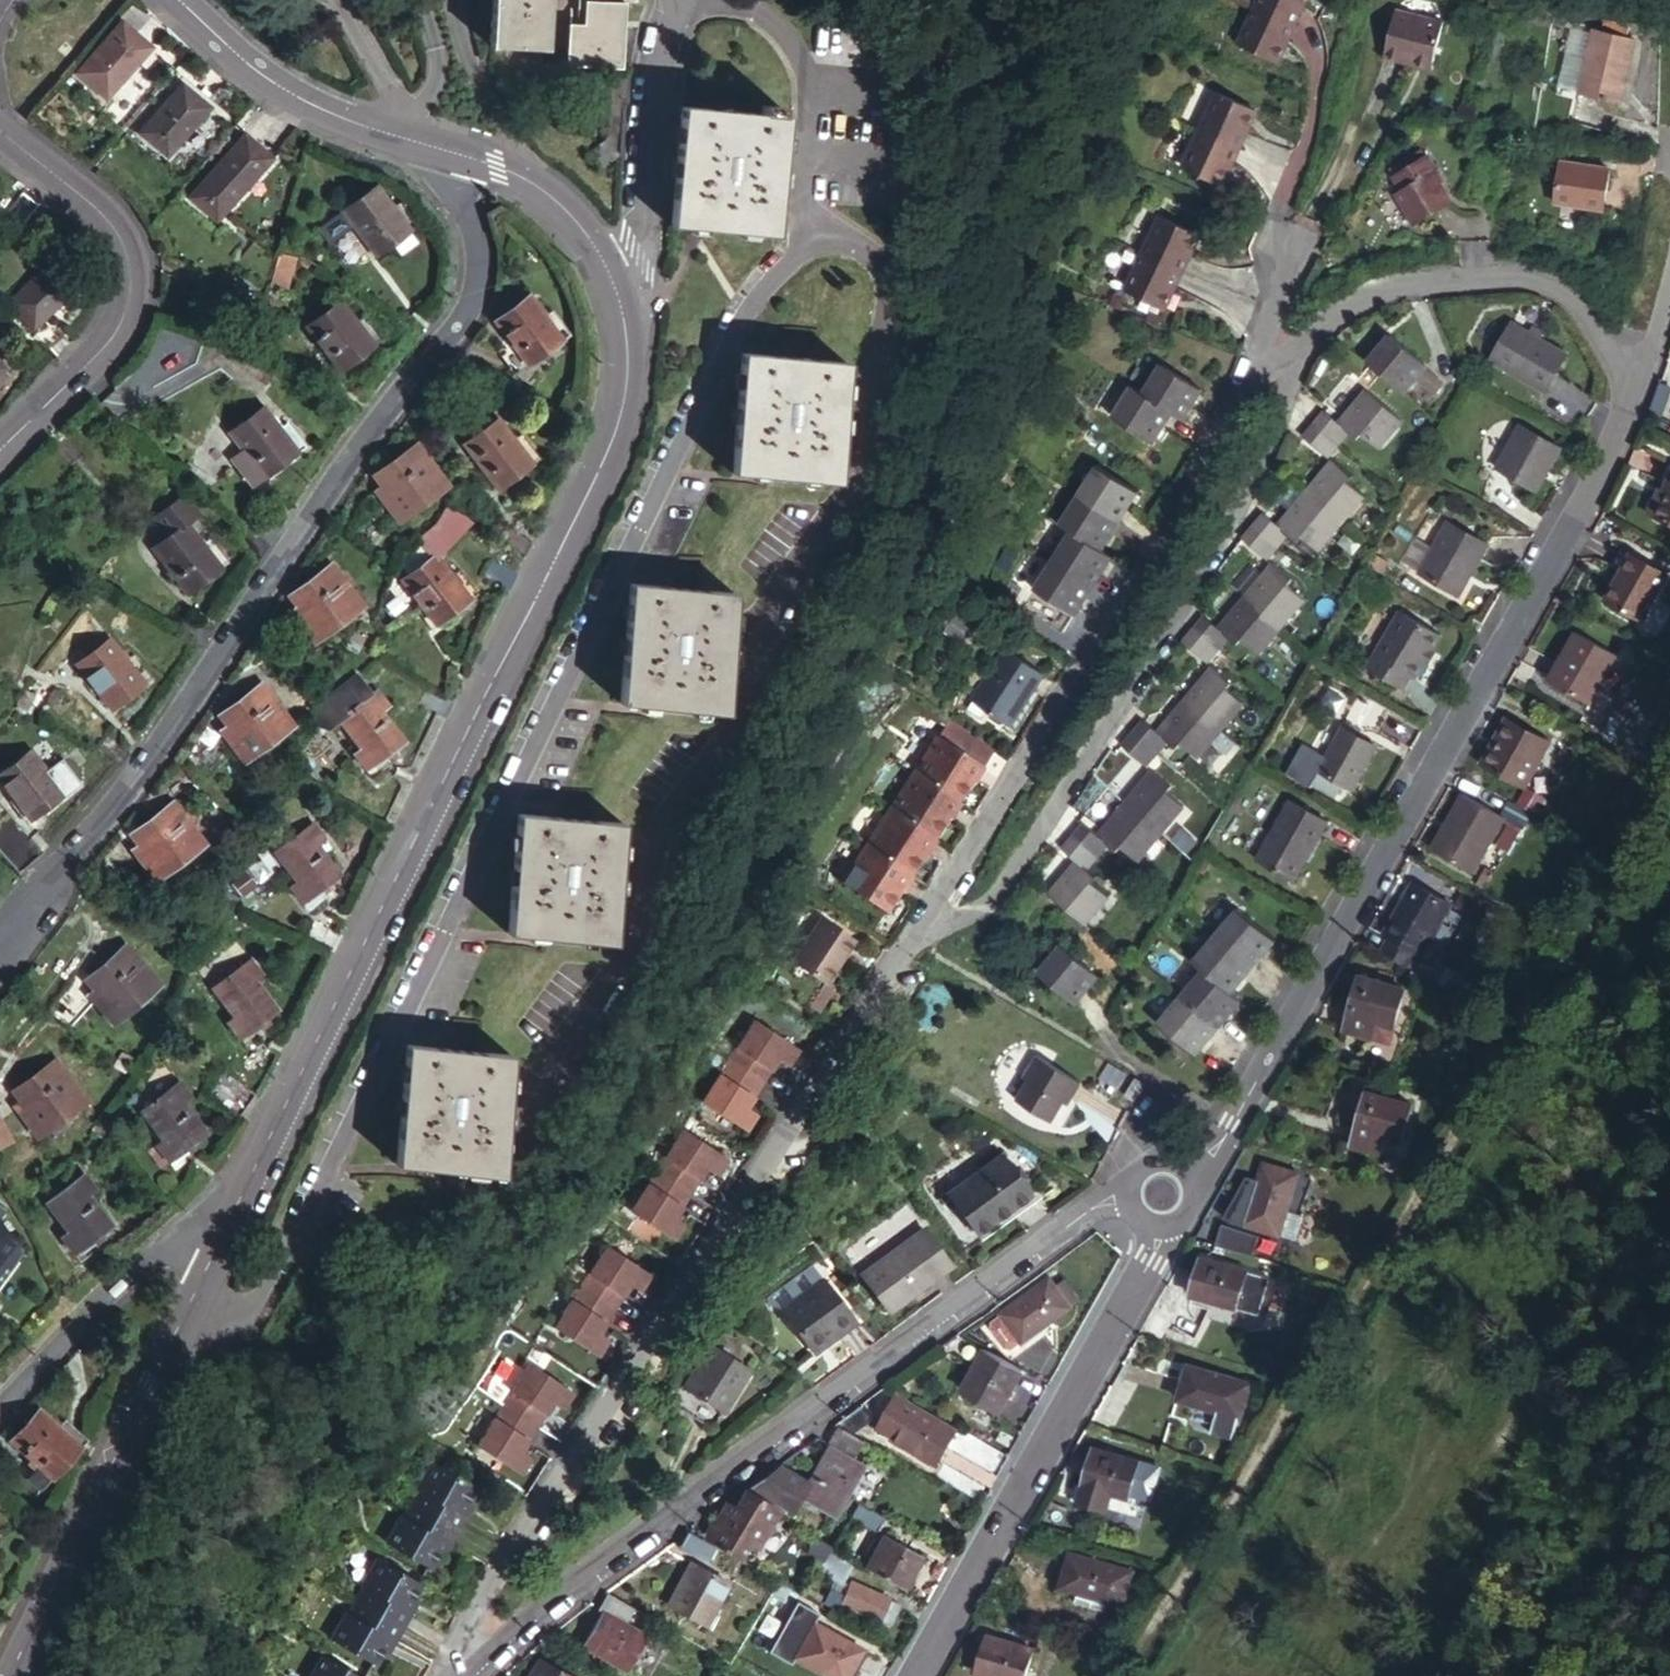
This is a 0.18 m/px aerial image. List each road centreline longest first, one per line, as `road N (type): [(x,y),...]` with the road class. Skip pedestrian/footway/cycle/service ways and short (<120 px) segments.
road 1 (residential): [(472,1666),(485,1585),(1232,433),(1257,362)]
road 2 (track): [(1119,1675),(1669,782)]
road 3 (residential): [(234,1212),(619,422),(628,357),(605,268)]
road 4 (residential): [(0,935),(205,679),(458,321),(476,285),(475,235),(452,152)]
road 5 (unclassified): [(1617,420),(1225,1134),(1163,1189)]
road 6 (unclassified): [(472,1666),(688,1497),(1087,1211),(1163,1189)]
road 7 (unclassified): [(1163,1189),(1146,1269),(919,1675)]
road 8 (residential): [(10,1675),(234,1212)]
road 9 (residential): [(1257,362),(1280,365),(1315,310),(1356,288),(1547,276),(1575,293),(1596,335),(1617,420)]
road 10 (residential): [(0,123),(105,219),(131,278),(118,328),(0,446)]
road 11 (residential): [(452,152),(318,107),(273,82),(177,0)]
road 12 (residential): [(0,1414),(148,1256),(234,1212)]
road 13 (residential): [(1257,362),(1285,266),(1356,128)]
road 14 (unclassified): [(605,268),(634,247),(662,49)]
road 15 (unclassified): [(1669,221),(1617,420)]
road 16 (residential): [(605,268),(555,202),(518,173),(452,152)]

